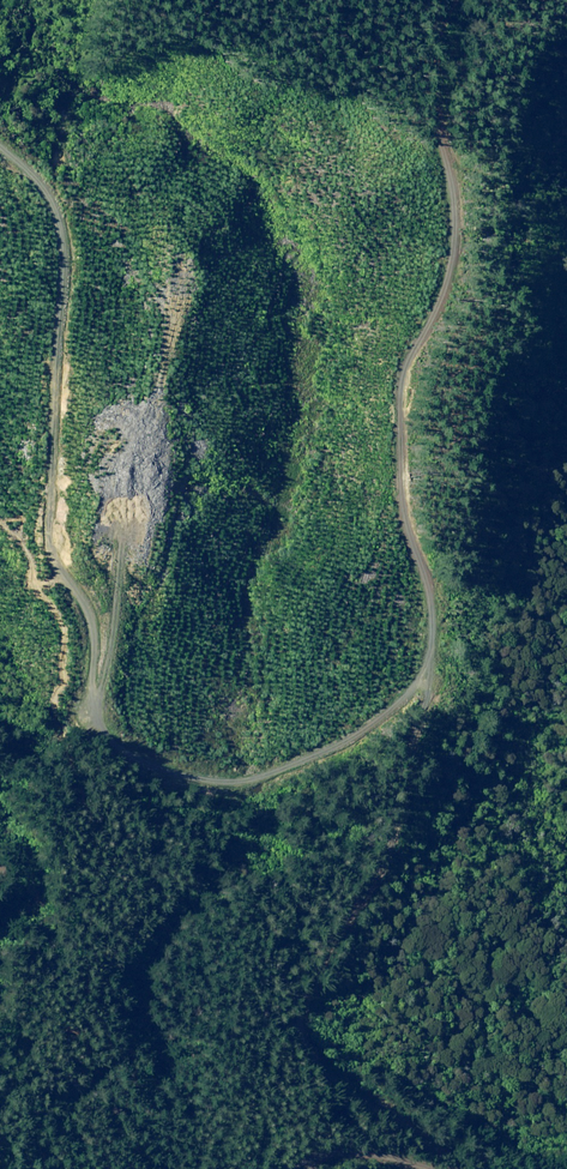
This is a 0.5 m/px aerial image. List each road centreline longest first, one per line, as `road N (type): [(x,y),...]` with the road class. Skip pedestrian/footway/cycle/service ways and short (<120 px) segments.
road 1 (track): [(448,0),(438,186),(448,251),(410,496),(415,568),(456,643),(438,766),(399,878),(299,1032),(324,1082),(446,1168)]
road 2 (track): [(439,612),(397,700),(241,783),(128,756),(82,700),(90,628),(59,568),(74,235),(33,173),(0,143)]
road 3 (track): [(430,1168),(347,1154),(301,1168)]

